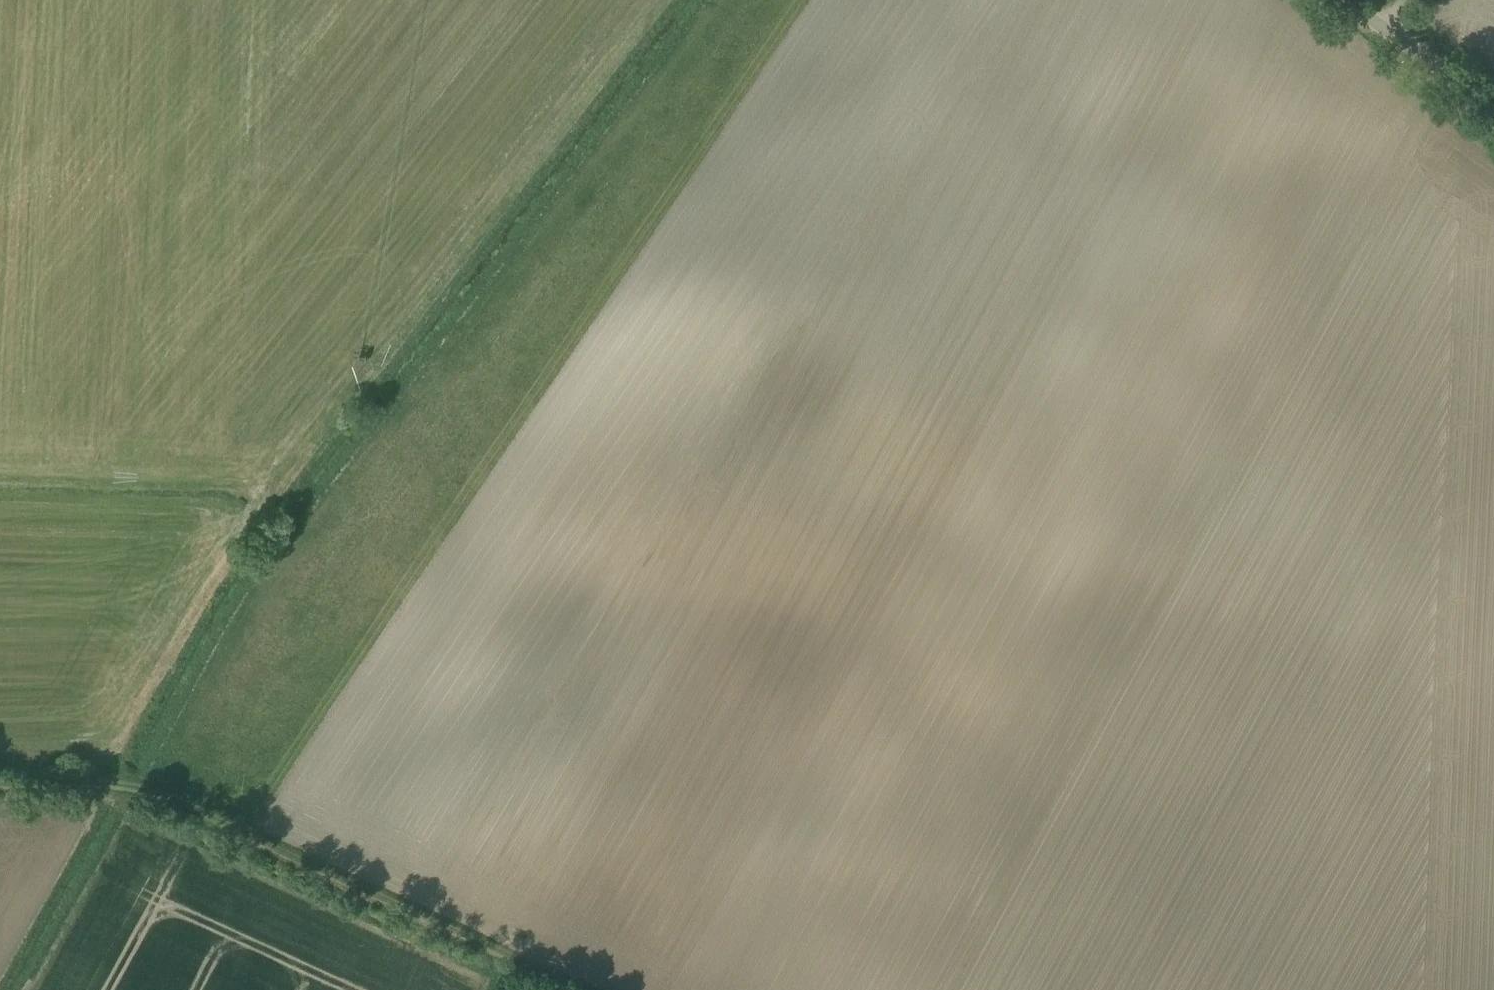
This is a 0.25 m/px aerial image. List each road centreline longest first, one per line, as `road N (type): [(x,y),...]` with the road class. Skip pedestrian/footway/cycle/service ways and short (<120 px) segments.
road 1 (track): [(0,783),(126,784),(588,989)]
road 2 (unclassified): [(1493,98),(1360,0)]

